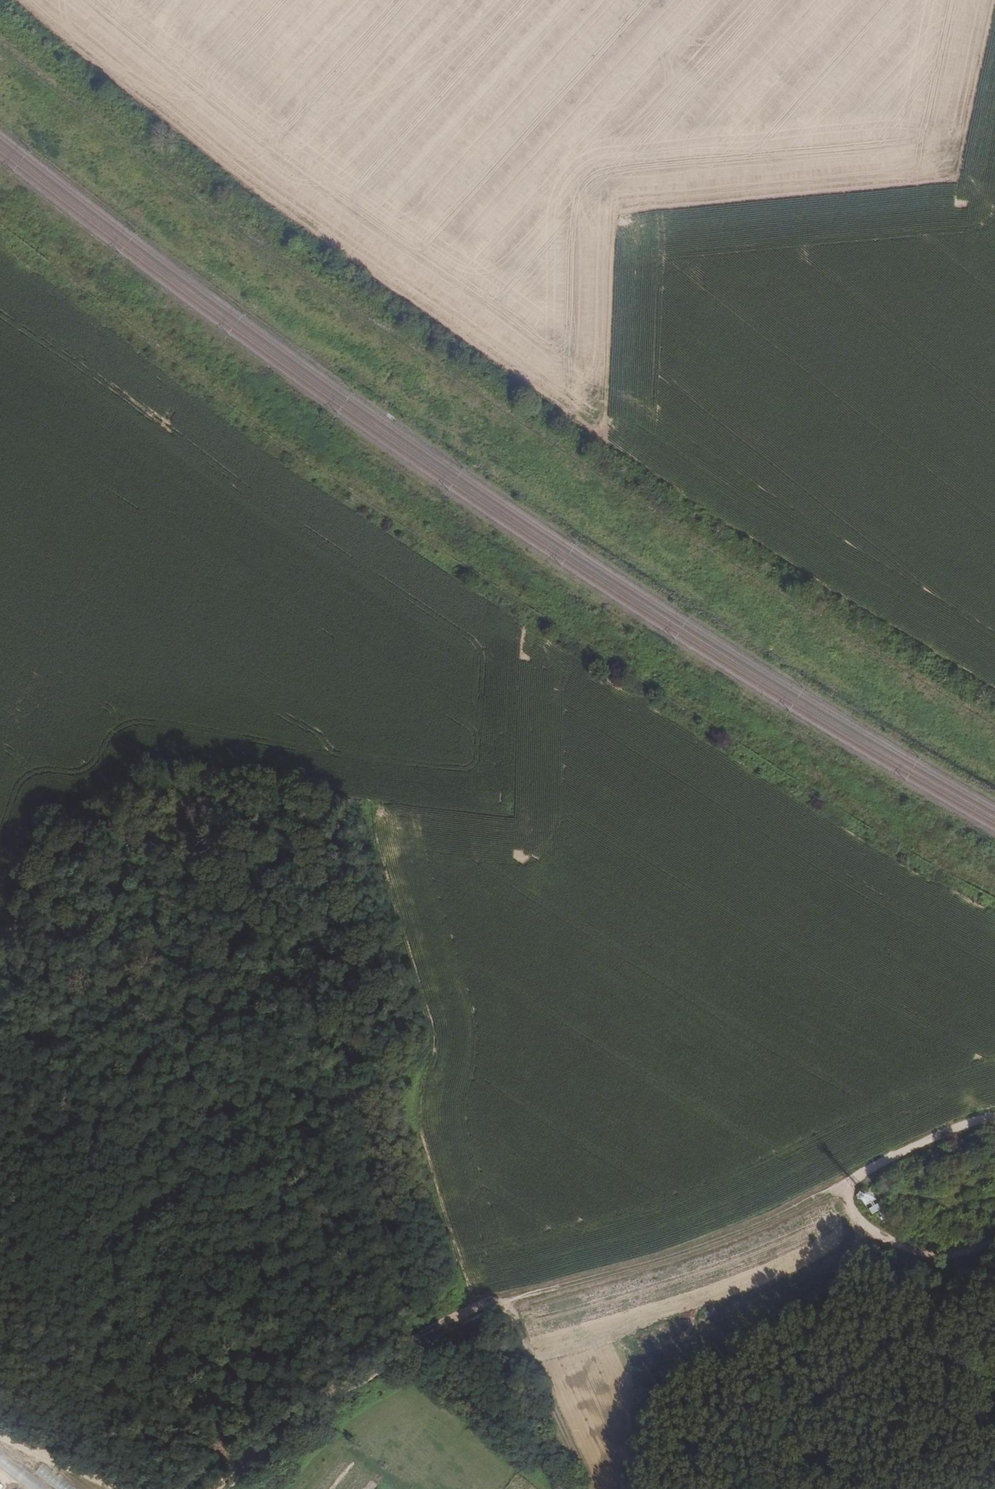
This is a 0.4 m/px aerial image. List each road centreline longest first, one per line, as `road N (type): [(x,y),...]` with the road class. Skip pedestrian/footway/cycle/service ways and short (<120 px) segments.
road 1 (track): [(994,1247),(952,1261),(916,1256),(861,1220),(840,1184)]
road 2 (track): [(840,1184),(994,1116)]

